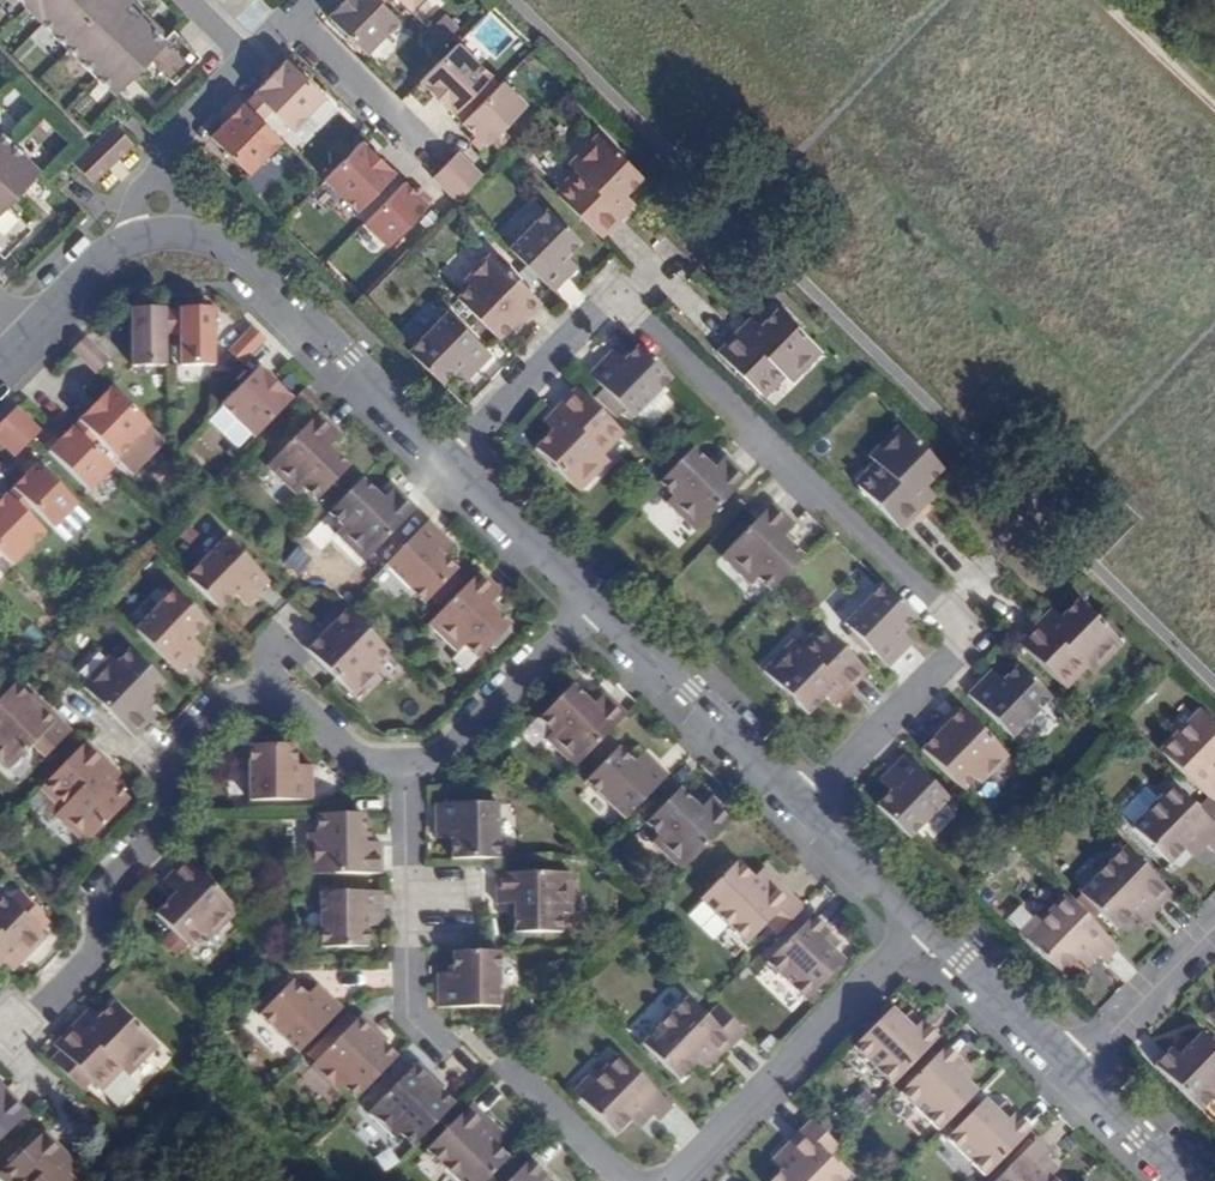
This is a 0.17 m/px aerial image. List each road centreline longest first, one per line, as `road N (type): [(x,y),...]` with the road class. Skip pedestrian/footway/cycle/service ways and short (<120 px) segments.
road 1 (residential): [(407,770),(364,757),(275,685),(251,685),(227,699),(182,750),(172,808),(106,881),(88,959),(9,1037),(0,1028)]
road 2 (residential): [(592,598),(248,260),(195,234)]
road 3 (residential): [(925,922),(592,598)]
road 4 (residential): [(1183,1180),(925,922)]
road 5 (residential): [(925,922),(674,1180)]
road 6 (residential): [(407,770),(411,1006),(434,1033),(450,1037)]
road 7 (residential): [(592,598),(449,754),(407,770)]
road 8 (residential): [(289,18),(426,147)]
road 9 (residential): [(506,1063),(628,1180)]
road 10 (residential): [(127,241),(28,331)]
road 11 (residential): [(165,150),(252,57)]

